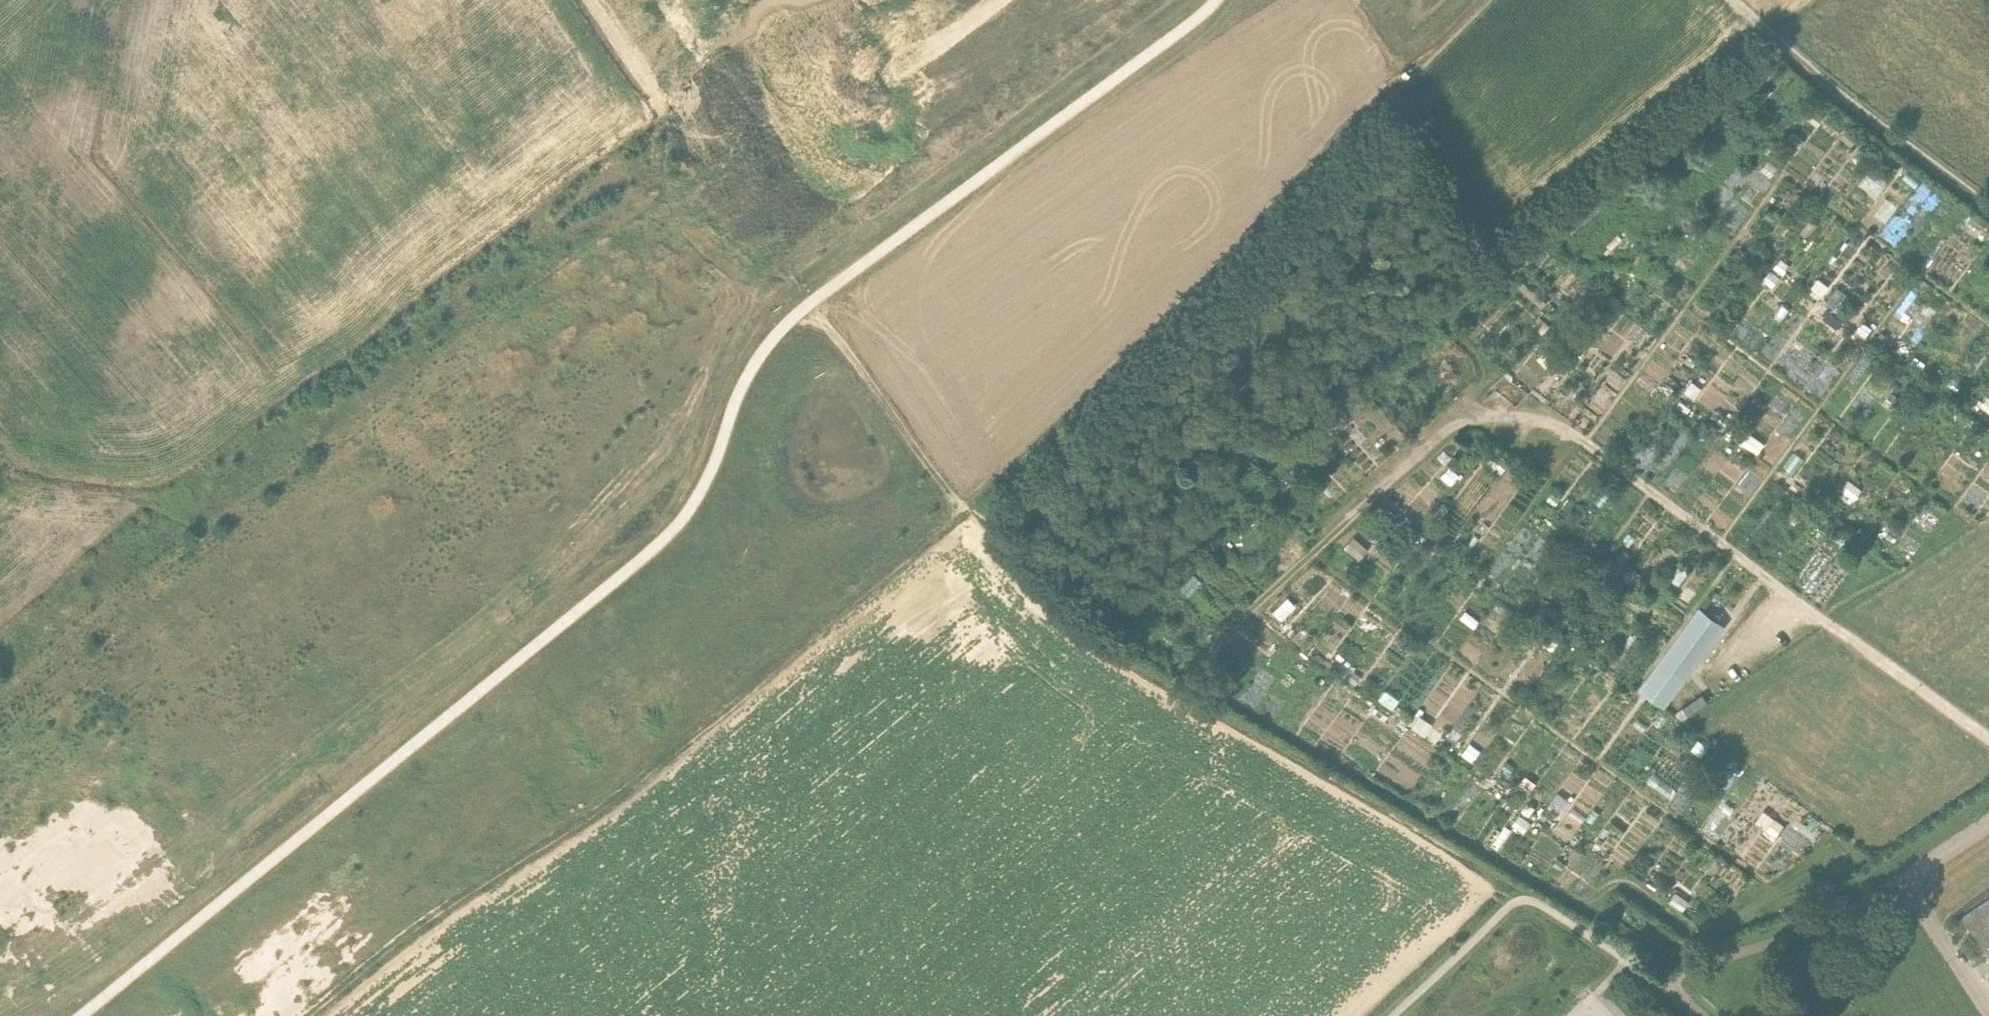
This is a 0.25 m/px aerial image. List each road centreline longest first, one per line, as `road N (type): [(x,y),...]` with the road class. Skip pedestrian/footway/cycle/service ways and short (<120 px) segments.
road 1 (track): [(947,523),(602,808),(306,1015)]
road 2 (track): [(987,516),(1359,145),(1489,0)]
road 3 (track): [(1733,0),(1988,204)]
road 4 (track): [(947,523),(926,461),(819,320),(799,312)]
road 5 (residential): [(1988,1008),(1914,884),(1988,826)]

